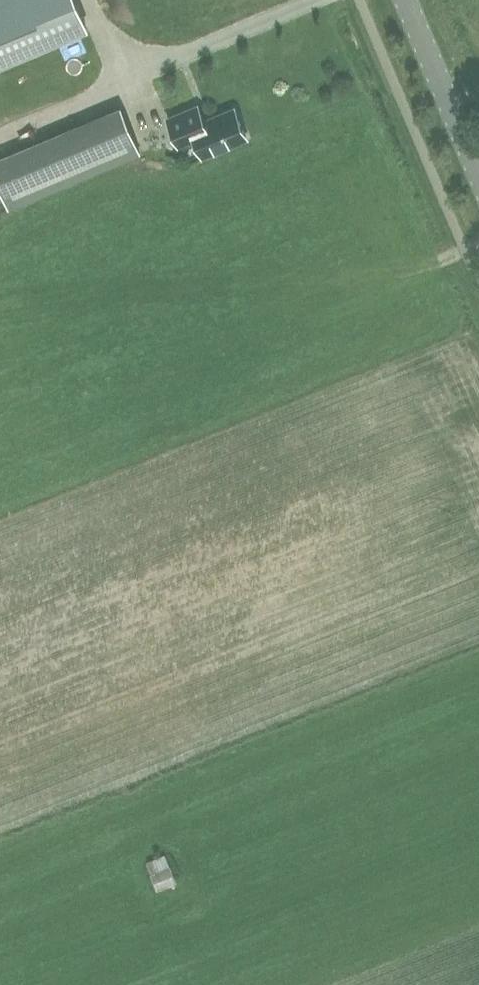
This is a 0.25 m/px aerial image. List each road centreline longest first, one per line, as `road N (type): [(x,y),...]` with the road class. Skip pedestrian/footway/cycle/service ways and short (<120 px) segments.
road 1 (secondary): [(478,177),(405,0)]

